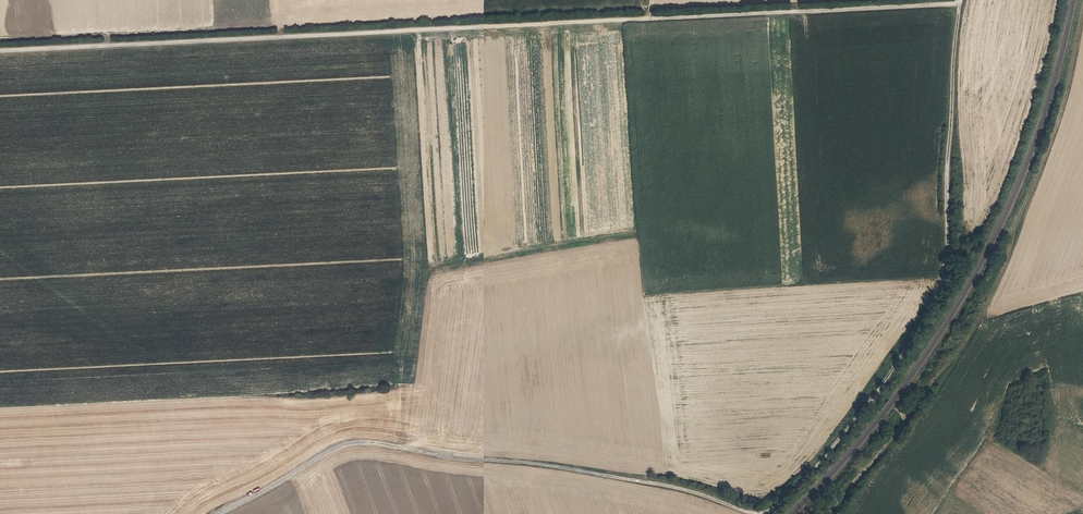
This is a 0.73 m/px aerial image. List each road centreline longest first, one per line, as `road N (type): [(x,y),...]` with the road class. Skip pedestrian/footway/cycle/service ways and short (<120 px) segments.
road 1 (track): [(967,0),(952,251),(921,330),(875,402),(817,474),(776,509),(751,510),(675,484),(357,441),(218,513)]
road 2 (track): [(0,53),(965,6)]
road 3 (track): [(1082,7),(1043,153),(976,315),(907,424)]
road 4 (track): [(838,513),(907,424),(878,396)]

